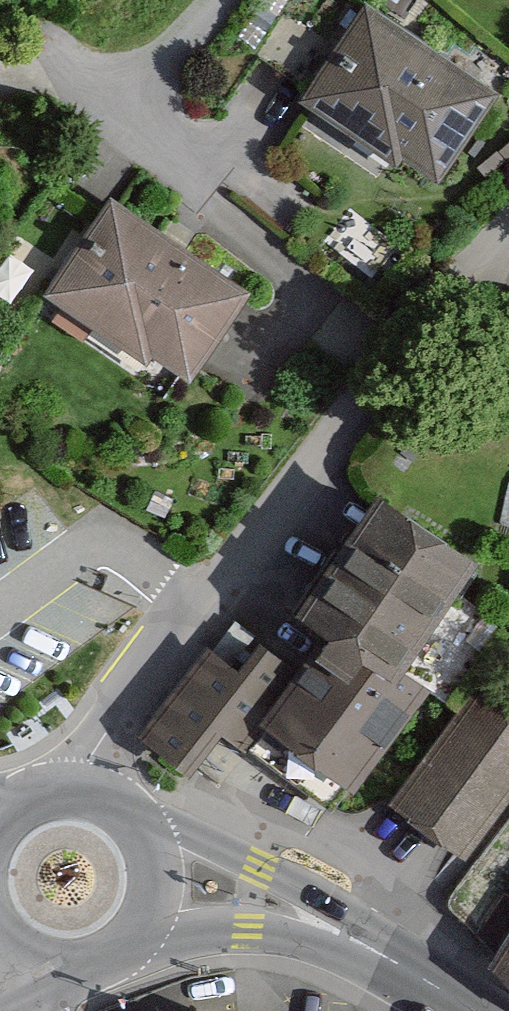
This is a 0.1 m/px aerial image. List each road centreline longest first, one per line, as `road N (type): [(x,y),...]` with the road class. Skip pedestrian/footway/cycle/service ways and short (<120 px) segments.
road 1 (residential): [(390,360),(101,738),(86,787)]
road 2 (secondary): [(356,941),(257,871),(131,811)]
road 3 (secondary): [(137,940),(219,929),(356,941)]
road 4 (residential): [(390,360),(508,223)]
road 5 (secondary): [(137,940),(160,882),(156,851),(131,811)]
road 6 (secondary): [(356,941),(471,1010)]

